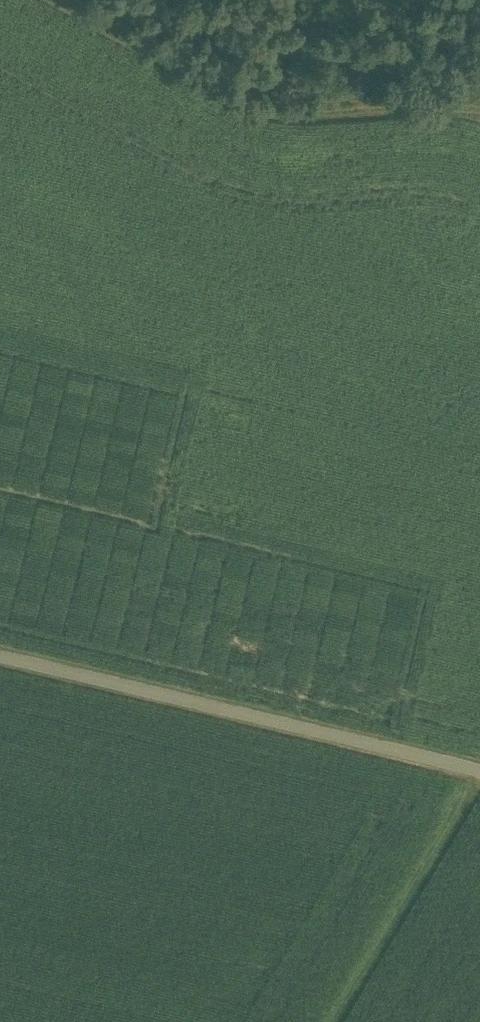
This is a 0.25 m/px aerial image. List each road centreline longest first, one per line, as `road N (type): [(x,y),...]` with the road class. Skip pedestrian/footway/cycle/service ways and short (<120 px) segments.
road 1 (unclassified): [(0,656),(479,770)]
road 2 (track): [(54,0),(247,109),(479,109)]

